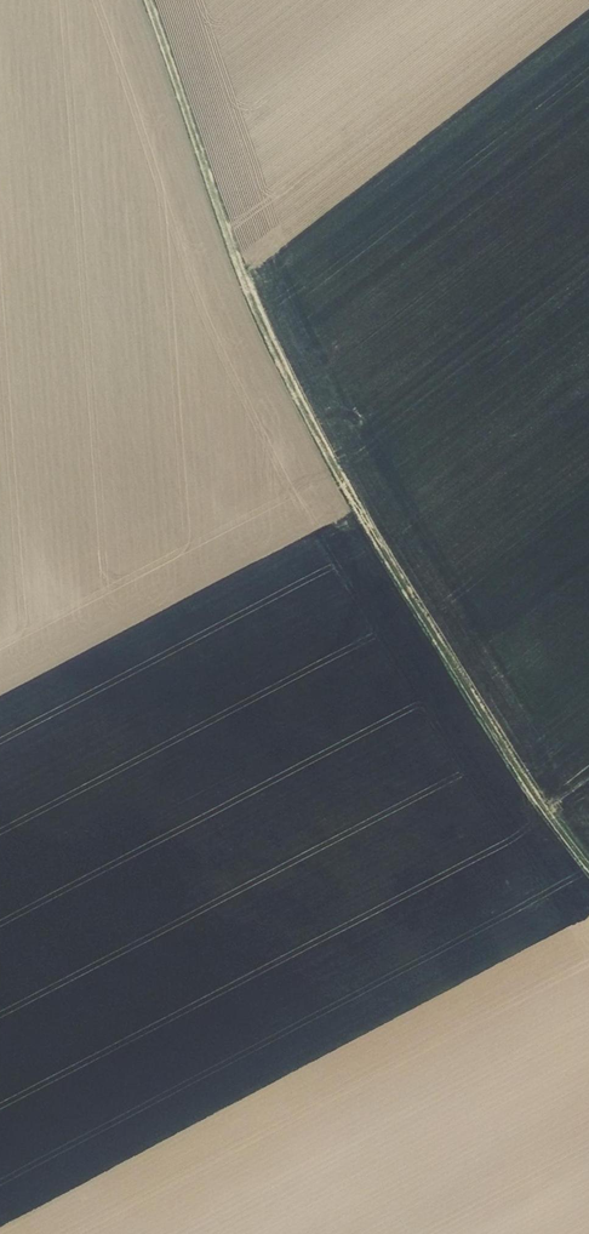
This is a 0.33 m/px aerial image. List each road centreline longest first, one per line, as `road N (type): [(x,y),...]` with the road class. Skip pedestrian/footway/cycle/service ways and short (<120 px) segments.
road 1 (track): [(148,0),(245,283),(357,508),(542,809),(588,869)]

